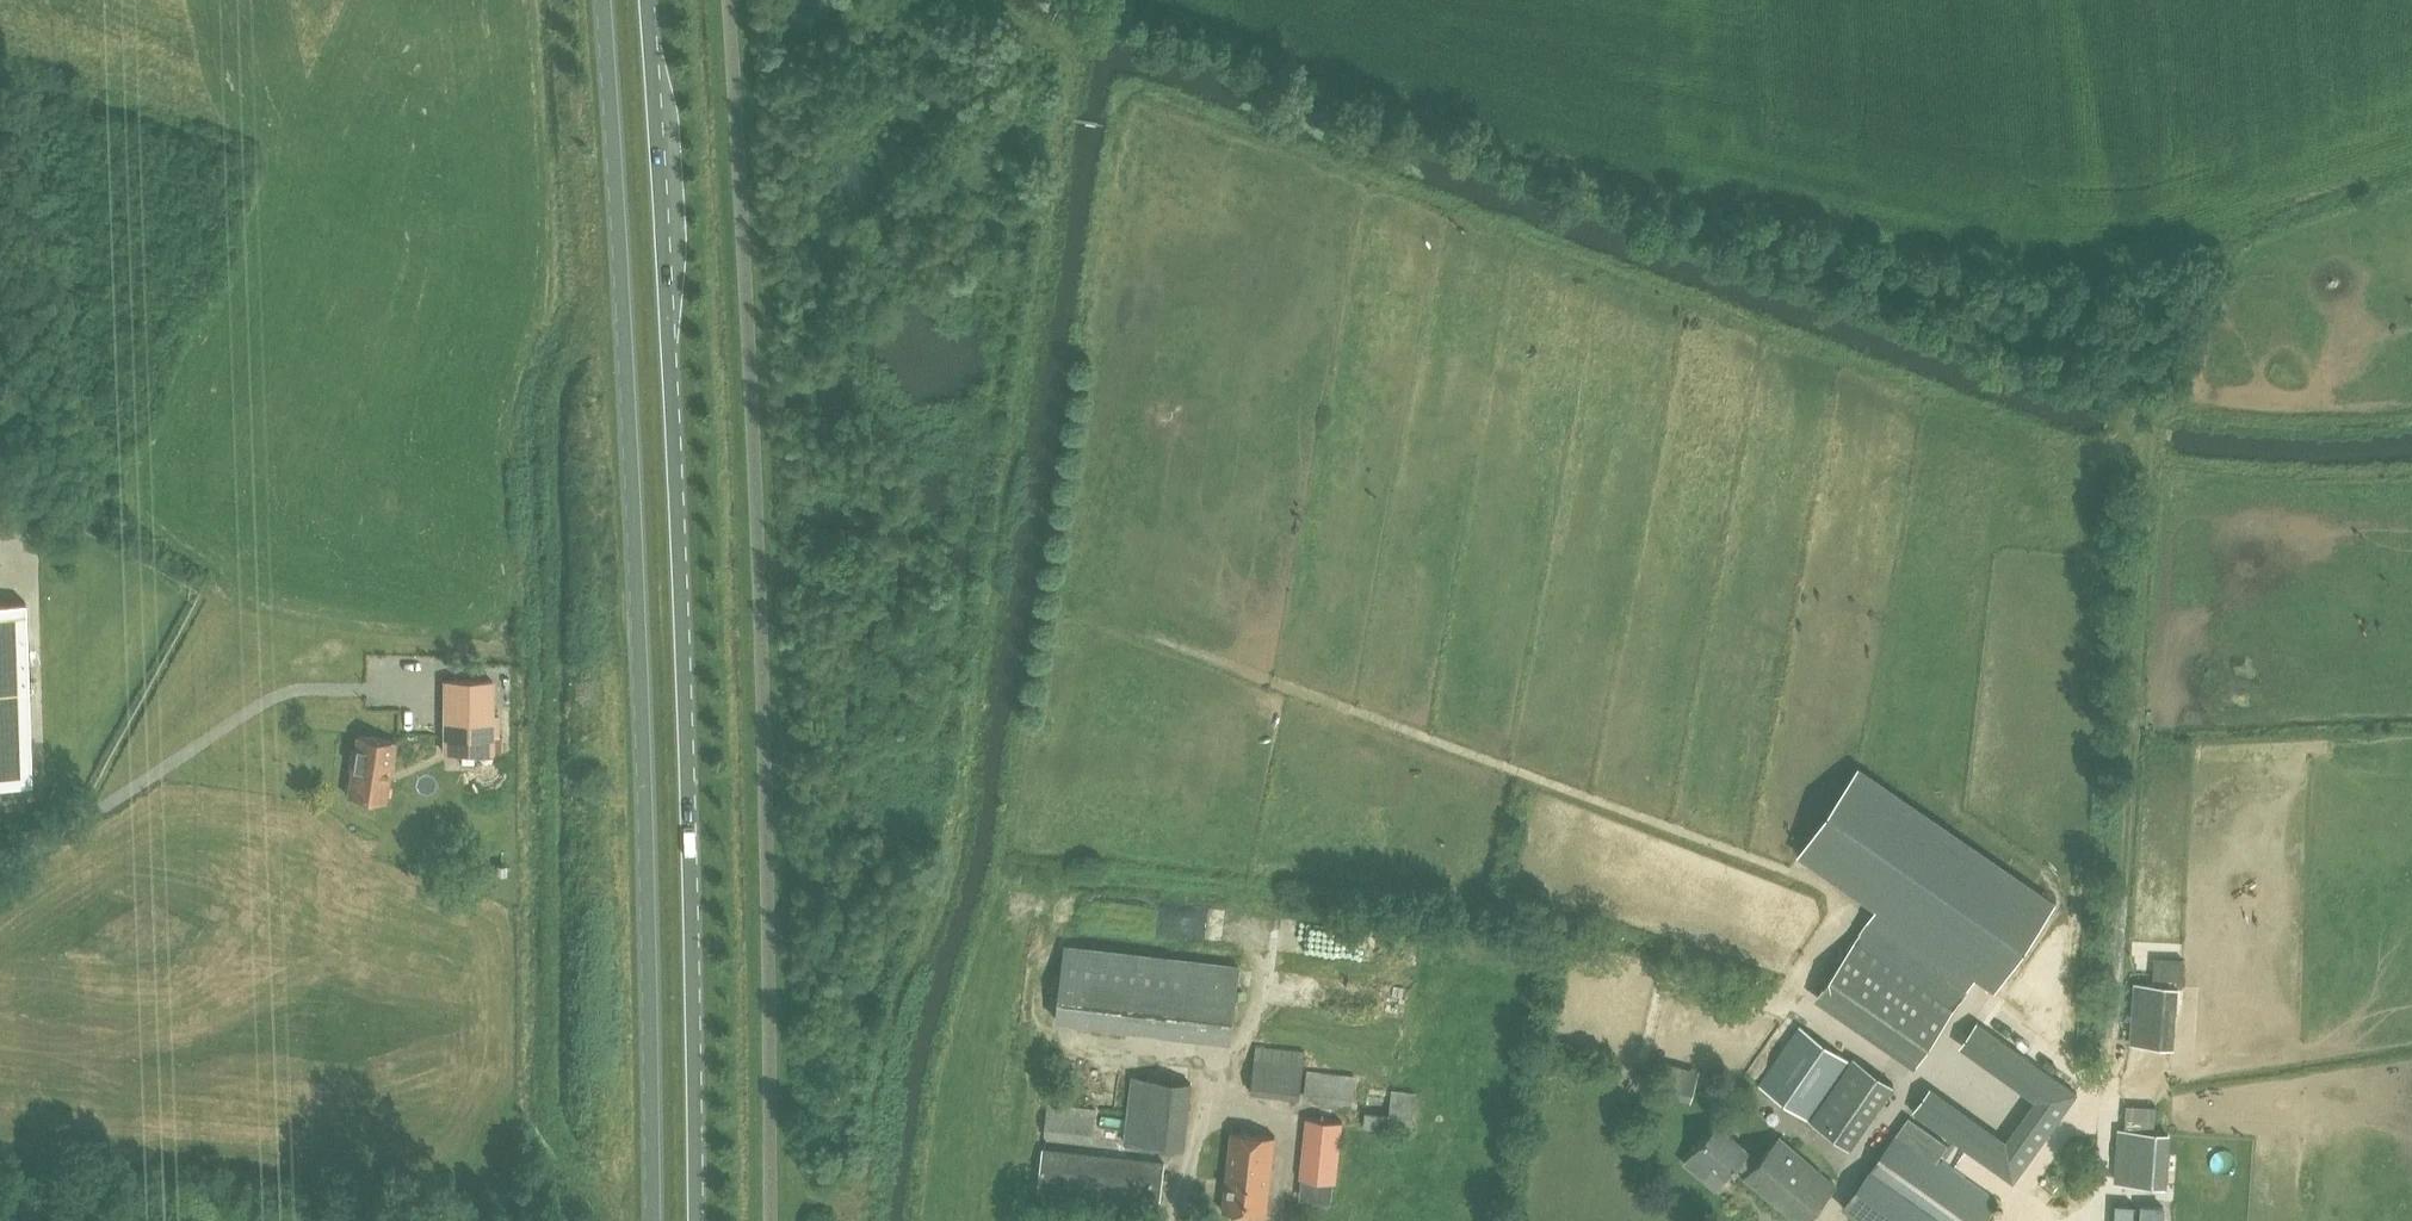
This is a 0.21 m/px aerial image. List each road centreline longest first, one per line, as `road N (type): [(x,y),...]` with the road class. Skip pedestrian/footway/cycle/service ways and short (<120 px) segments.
road 1 (primary): [(691,1220),(690,764),(640,0)]
road 2 (primary): [(597,0),(642,754),(644,1220)]
road 3 (unclassified): [(0,879),(266,706),(295,695),(377,715)]

